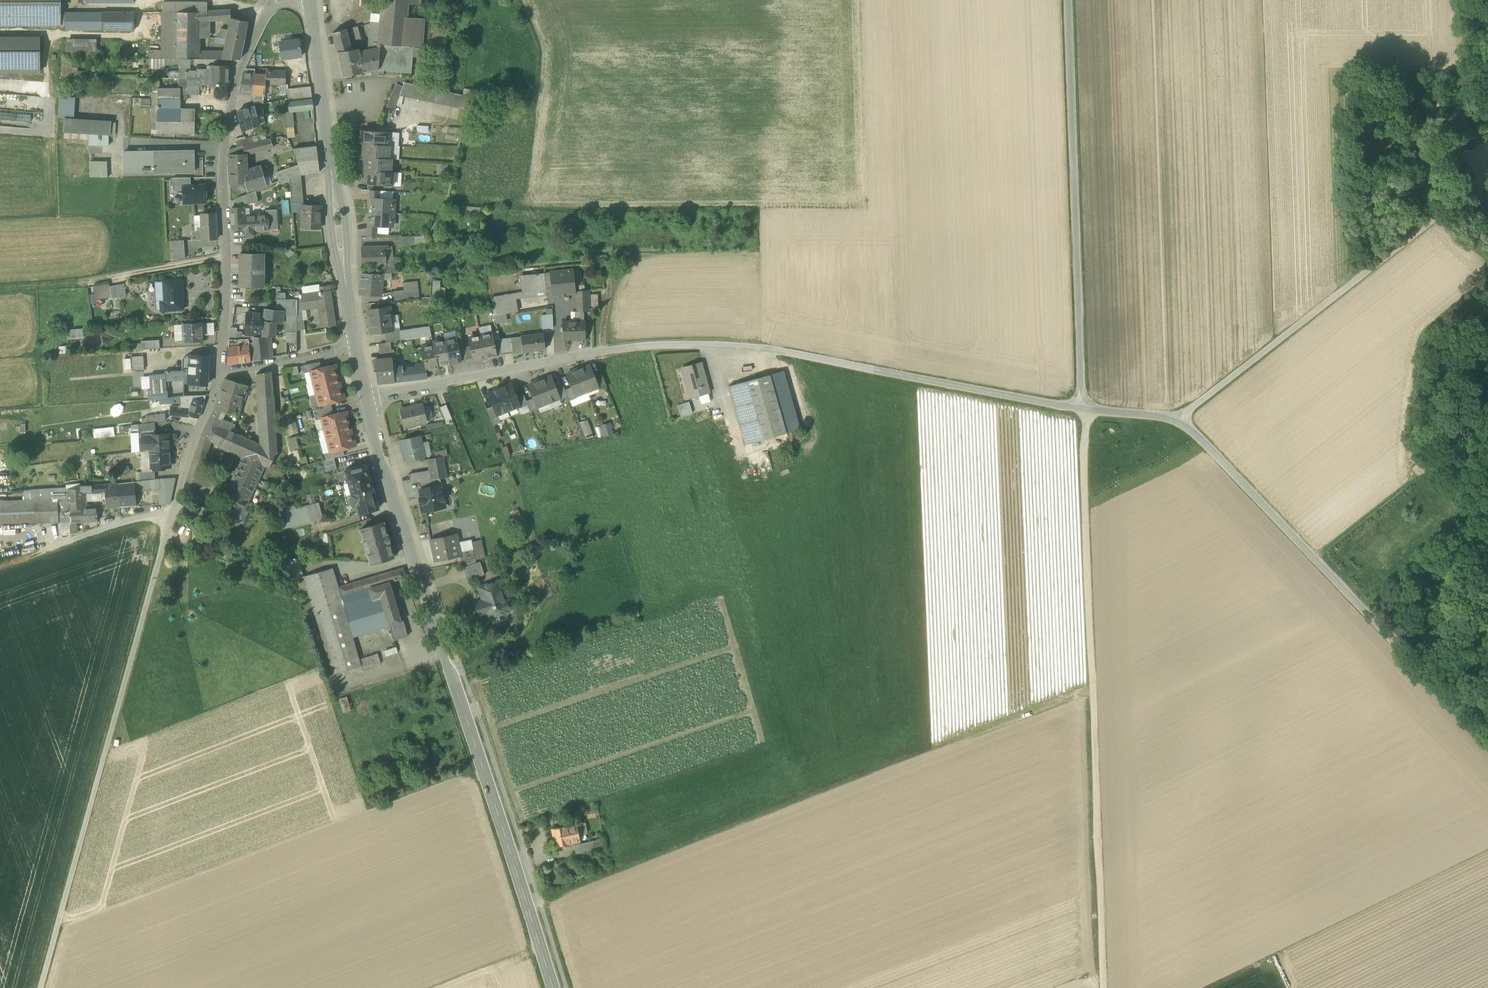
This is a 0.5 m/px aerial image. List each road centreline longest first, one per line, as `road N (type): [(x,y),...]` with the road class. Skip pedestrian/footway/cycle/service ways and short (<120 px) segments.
road 1 (tertiary): [(554,987),(367,398)]
road 2 (track): [(1102,987),(1082,407)]
road 3 (unclassified): [(1082,407),(1180,417),(1487,739)]
road 4 (track): [(41,987),(157,563)]
road 5 (unclassified): [(1082,407),(1068,0)]
road 6 (track): [(1180,417),(1487,172)]
road 7 (residential): [(367,398),(610,349),(752,345)]
road 8 (residential): [(221,376),(228,300),(223,173),(236,77),(275,0)]
road 9 (tertiary): [(359,345),(311,0)]
road 10 (unclassified): [(752,345),(1082,407)]
road 11 (track): [(225,256),(0,289)]
road 12 (residential): [(157,563),(221,376)]
road 13 (residential): [(221,376),(359,345)]

